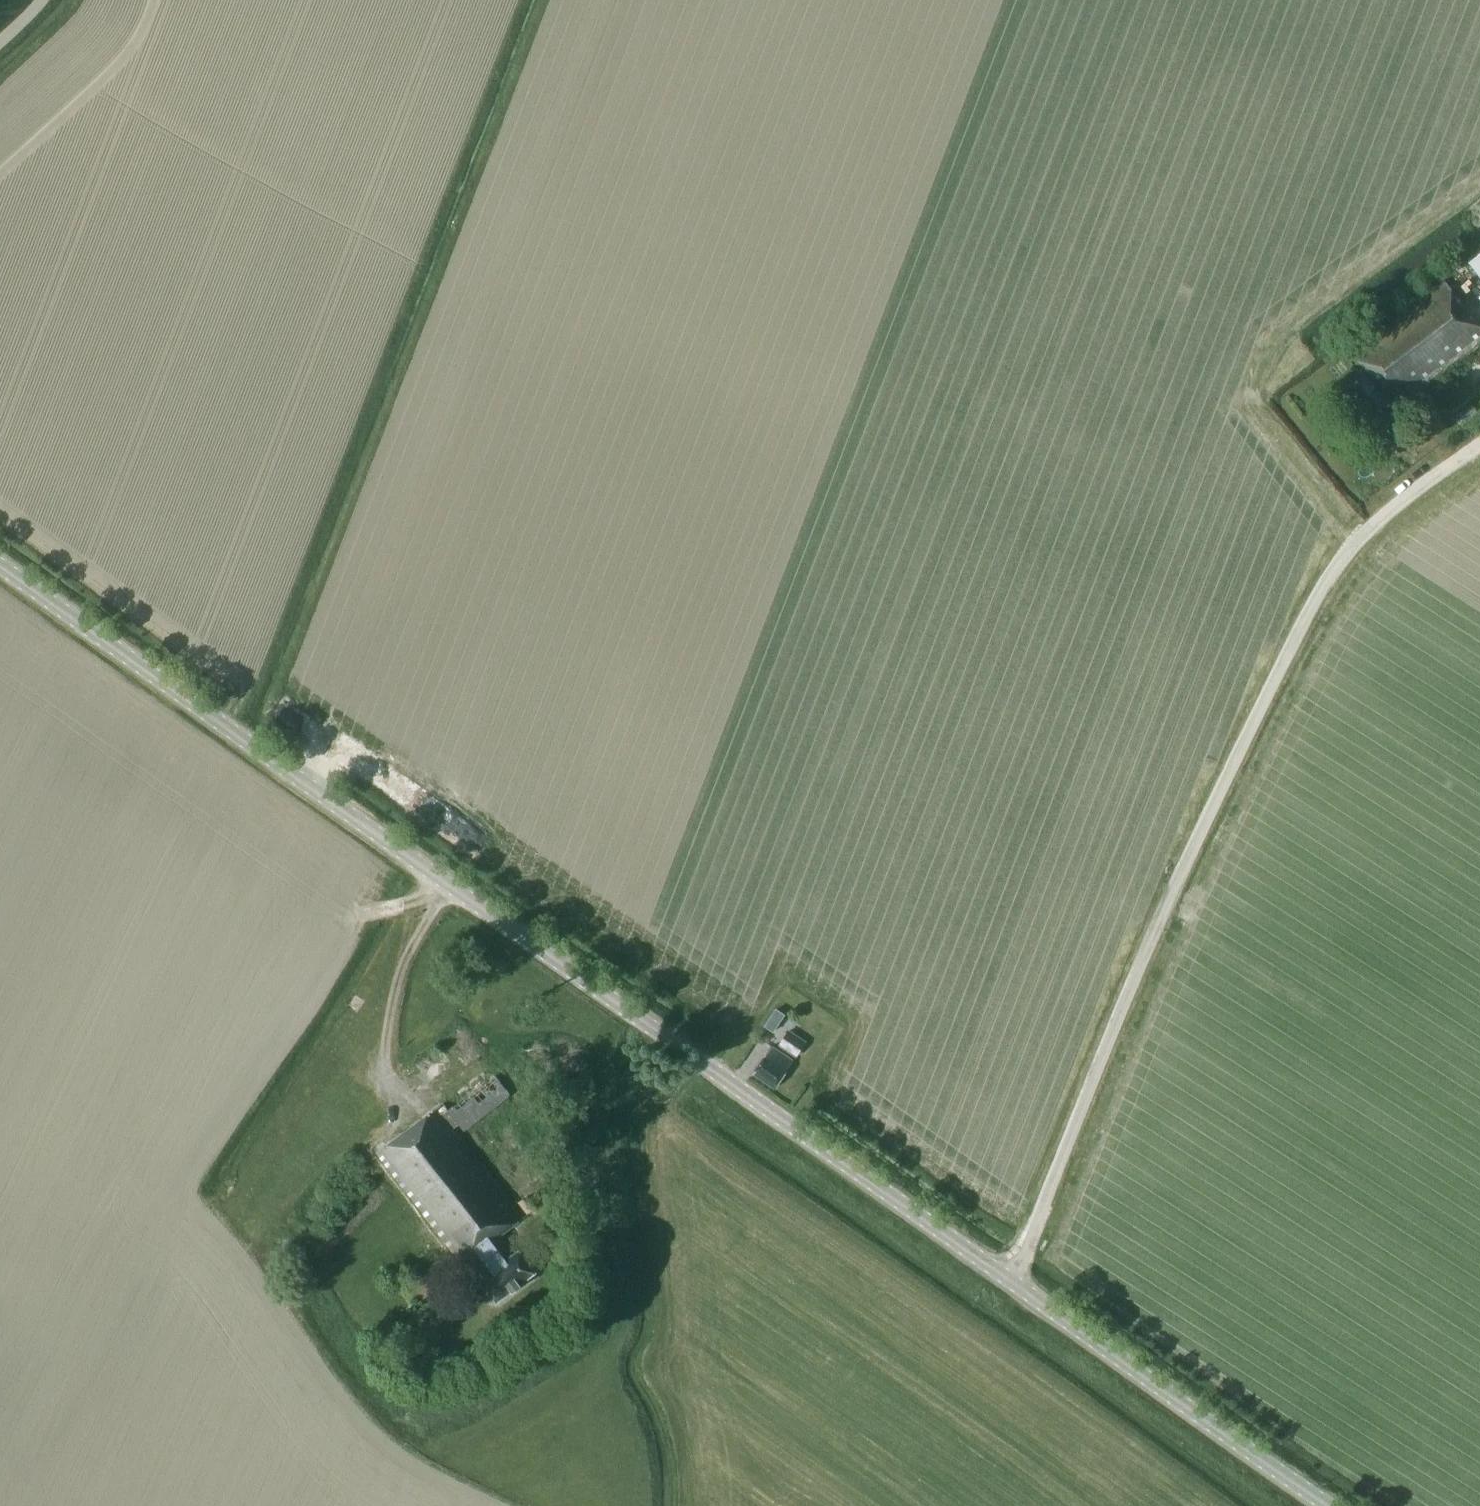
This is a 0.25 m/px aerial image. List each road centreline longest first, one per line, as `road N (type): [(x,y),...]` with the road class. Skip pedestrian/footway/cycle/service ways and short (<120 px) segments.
road 1 (tertiary): [(1320,1505),(0,567)]

